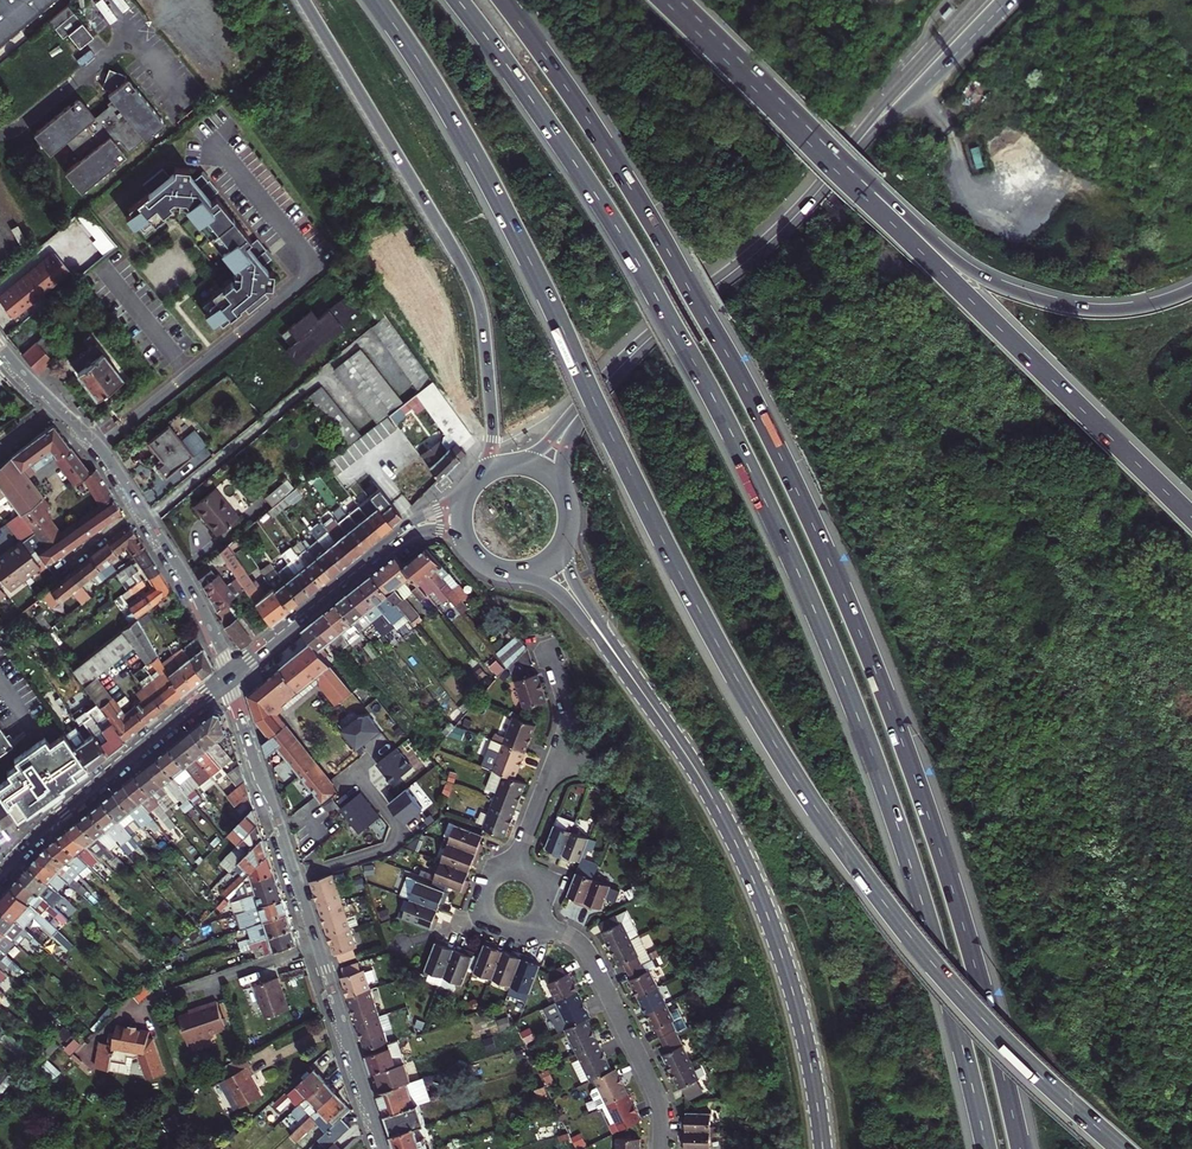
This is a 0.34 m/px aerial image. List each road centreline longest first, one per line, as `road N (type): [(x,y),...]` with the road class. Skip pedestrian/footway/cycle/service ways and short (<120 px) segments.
road 1 (motorway): [(377,0),(494,191),(679,570),(793,771),(936,960),(1123,1148)]
road 2 (motorway): [(458,0),(616,225),(782,538),(910,868),(987,1148)]
road 3 (motorway): [(1022,1148),(930,821),(818,533),(677,260),(504,0)]
road 4 (motorway): [(1191,518),(760,87)]
road 5 (motorway): [(303,0),(472,283),(493,429),(477,477)]
road 6 (motorway): [(1191,292),(1142,308),(1093,310),(1001,284),(927,232),(788,99),(760,87)]
road 7 (tertiary): [(823,1148),(808,1048),(767,918),(713,802),(636,685)]
road 8 (residential): [(384,1148),(228,676)]
road 9 (secondary): [(588,399),(778,234),(859,144)]
road 10 (tertiary): [(0,873),(228,676)]
road 11 (residential): [(661,1148),(657,1093),(588,953),(537,918)]
road 12 (residential): [(514,871),(566,726),(548,652)]
road 13 (secondary): [(859,144),(939,76),(1009,0)]
road 14 (tertiary): [(228,676),(387,546)]
road 15 (tertiary): [(228,676),(190,583),(140,509)]
road 16 (secondary): [(980,0),(859,144)]
road 17 (tertiary): [(521,575),(562,596),(636,685)]
road 18 (tertiary): [(636,685),(576,584),(568,543)]
road 19 (tertiary): [(140,509),(99,447),(55,404)]
road 20 (motorway): [(760,87),(663,0)]
road 21 (residential): [(140,509),(38,583)]
road 22 (residential): [(514,871),(487,885),(487,915),(508,930),(537,918)]

